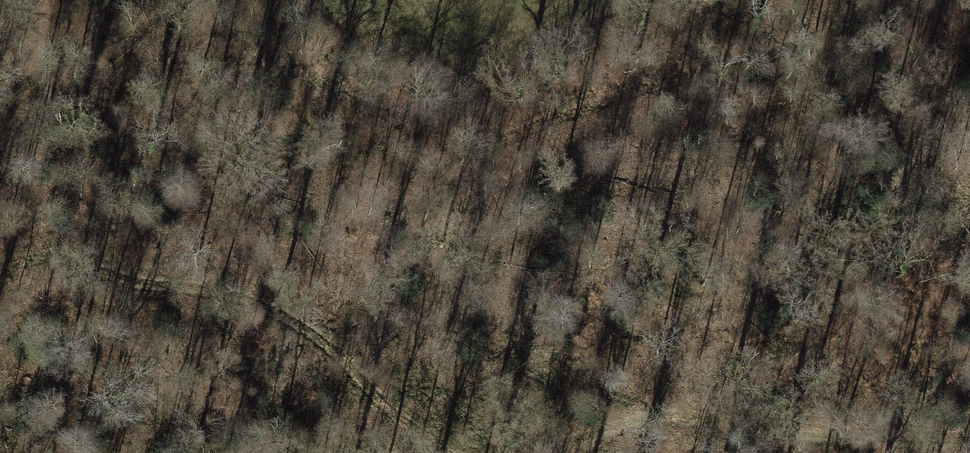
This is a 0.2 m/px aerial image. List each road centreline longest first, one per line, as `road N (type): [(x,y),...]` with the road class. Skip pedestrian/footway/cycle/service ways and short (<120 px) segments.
road 1 (track): [(885,0),(829,31),(478,143),(447,160),(316,343)]
road 2 (track): [(502,452),(416,428),(316,343),(266,399),(209,427),(145,429),(0,383)]
road 3 (track): [(969,446),(670,415),(536,452)]

